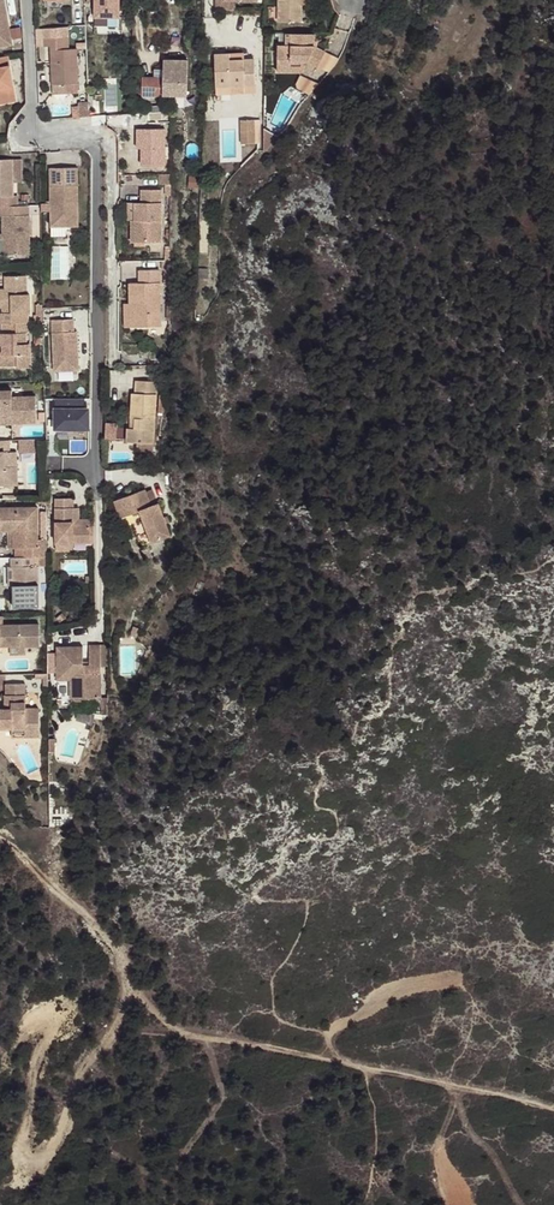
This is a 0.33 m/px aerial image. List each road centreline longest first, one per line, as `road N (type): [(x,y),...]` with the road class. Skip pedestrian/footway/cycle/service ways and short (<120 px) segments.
road 1 (track): [(0,838),(94,916),(169,1023),(553,1107)]
road 2 (unclassified): [(93,135),(100,501)]
road 3 (unclassified): [(93,135),(112,136),(115,361)]
road 4 (unclassified): [(25,0),(34,133),(93,135)]

